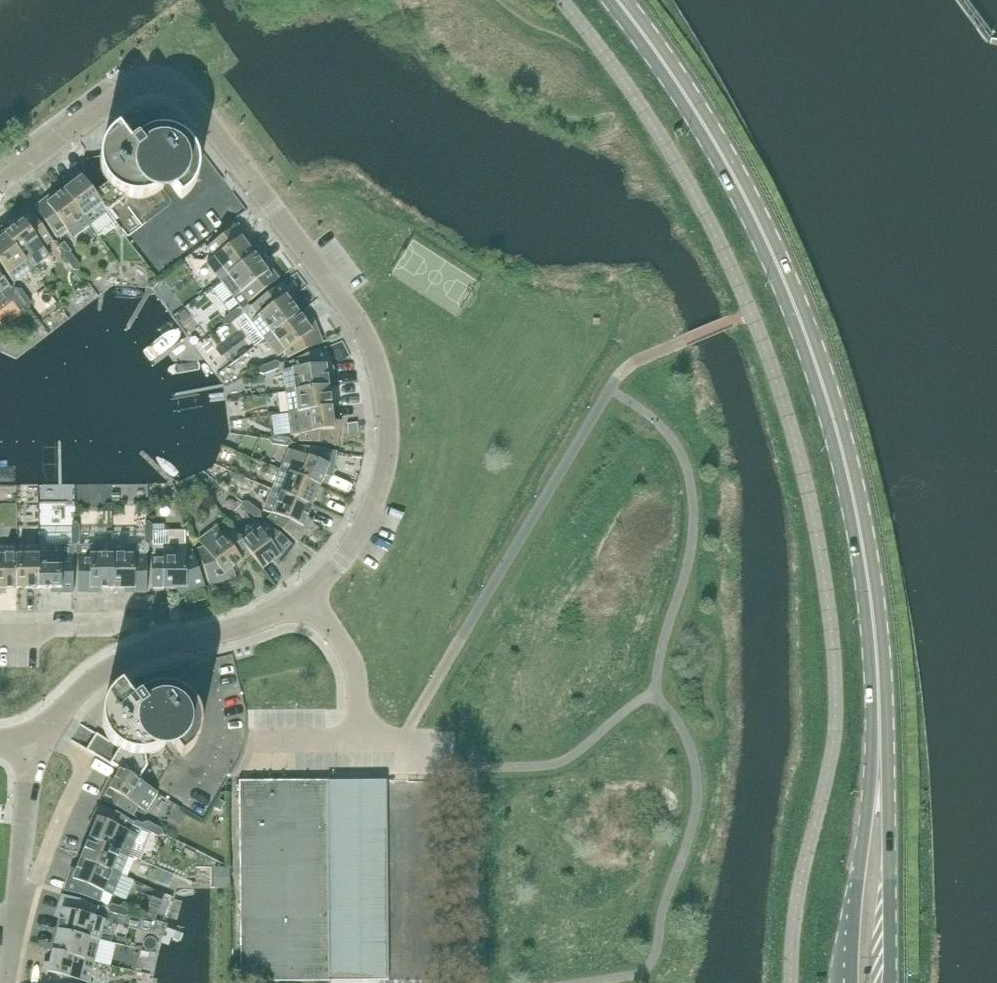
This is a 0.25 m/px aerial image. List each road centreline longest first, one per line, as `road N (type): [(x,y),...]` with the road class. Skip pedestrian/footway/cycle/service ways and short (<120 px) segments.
road 1 (residential): [(300,600),(360,532),(387,438),(371,351),(328,278),(177,92),(157,83),(133,86),(0,187)]
road 2 (primary): [(880,740),(861,531),(813,355),(733,173),(616,0)]
road 3 (residential): [(300,600),(248,624),(138,651),(104,671),(34,745)]
road 4 (primary): [(880,740),(847,982)]
road 5 (primary): [(888,982),(888,784),(880,740)]
road 6 (residential): [(8,982),(34,745)]
road 7 (track): [(481,0),(561,72),(639,105)]
road 8 (residential): [(361,739),(348,655),(300,600)]

